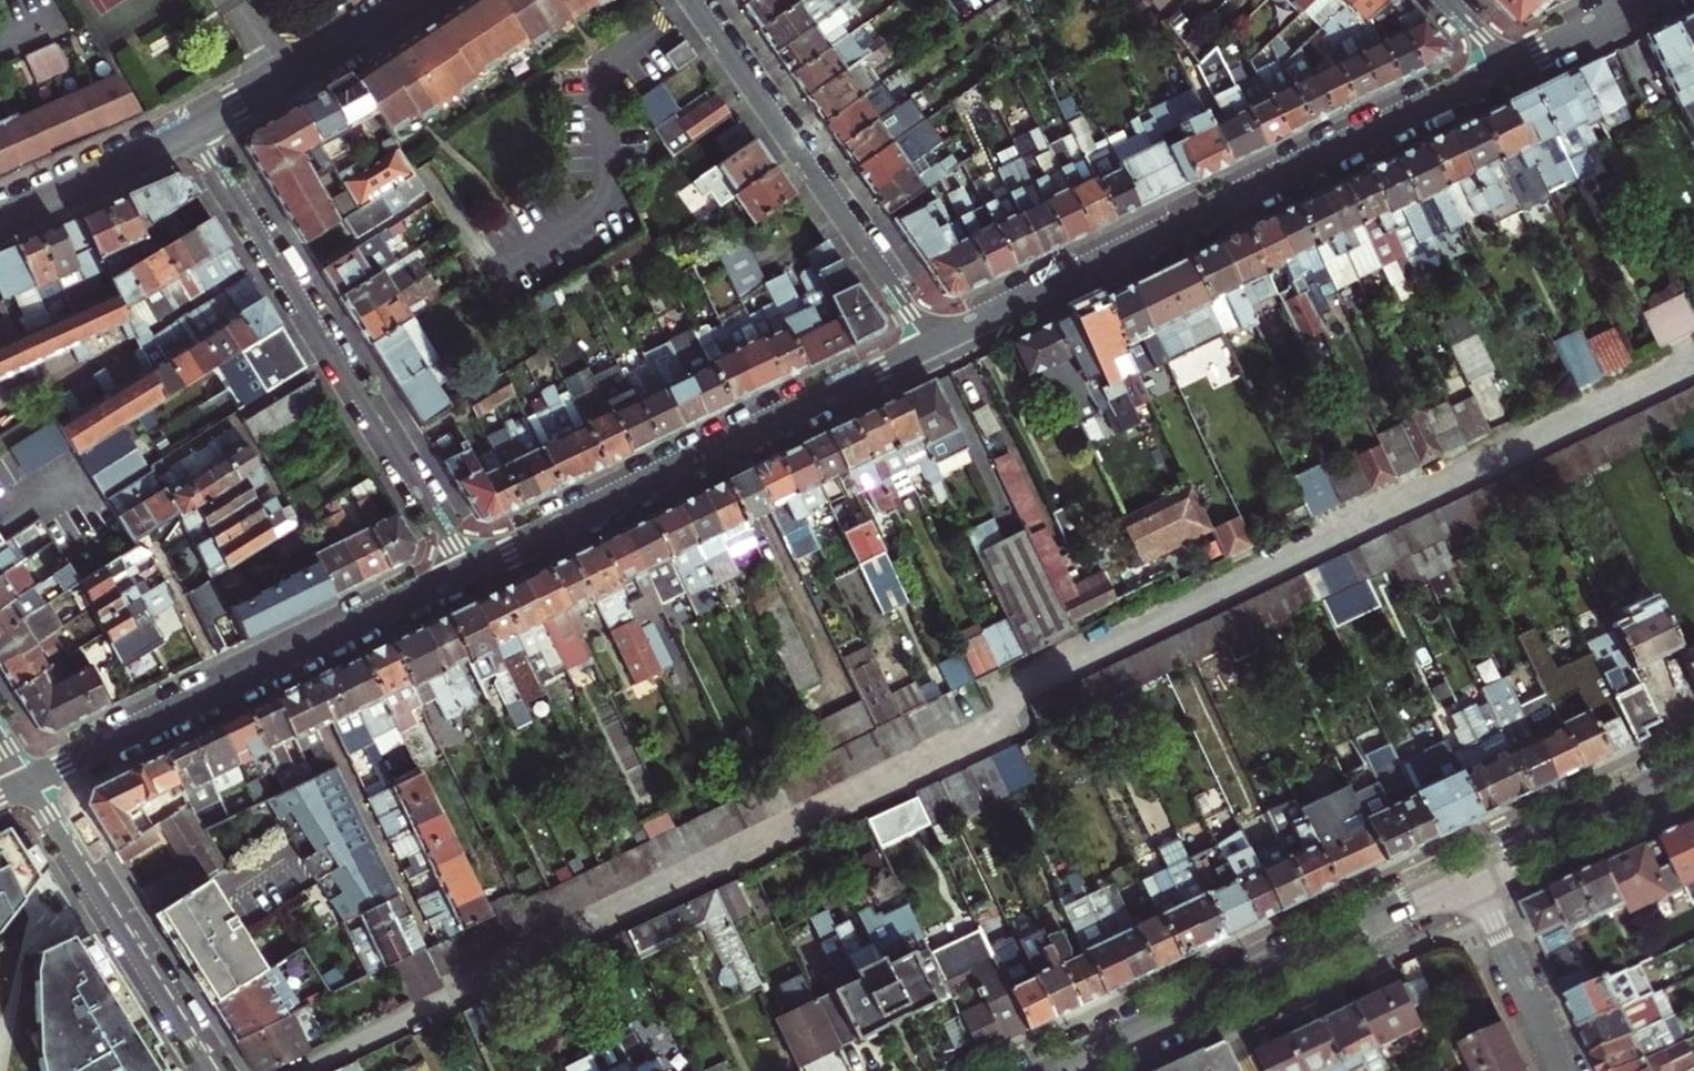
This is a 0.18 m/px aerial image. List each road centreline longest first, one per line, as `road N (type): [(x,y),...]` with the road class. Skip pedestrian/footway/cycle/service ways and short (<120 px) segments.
road 1 (residential): [(934,342),(1506,64)]
road 2 (residential): [(467,570),(934,342)]
road 3 (residential): [(200,126),(467,570)]
road 4 (residential): [(32,781),(467,570)]
road 5 (residential): [(1055,1070),(1470,875)]
road 6 (residential): [(934,342),(694,0)]
road 7 (residential): [(32,781),(217,1070)]
road 8 (residential): [(1470,875),(1693,769)]
road 9 (tertiary): [(200,126),(411,0)]
road 10 (tertiary): [(0,215),(200,126)]
road 11 (residential): [(1564,1070),(1470,875)]
road 12 (residential): [(1506,64),(1641,0)]

